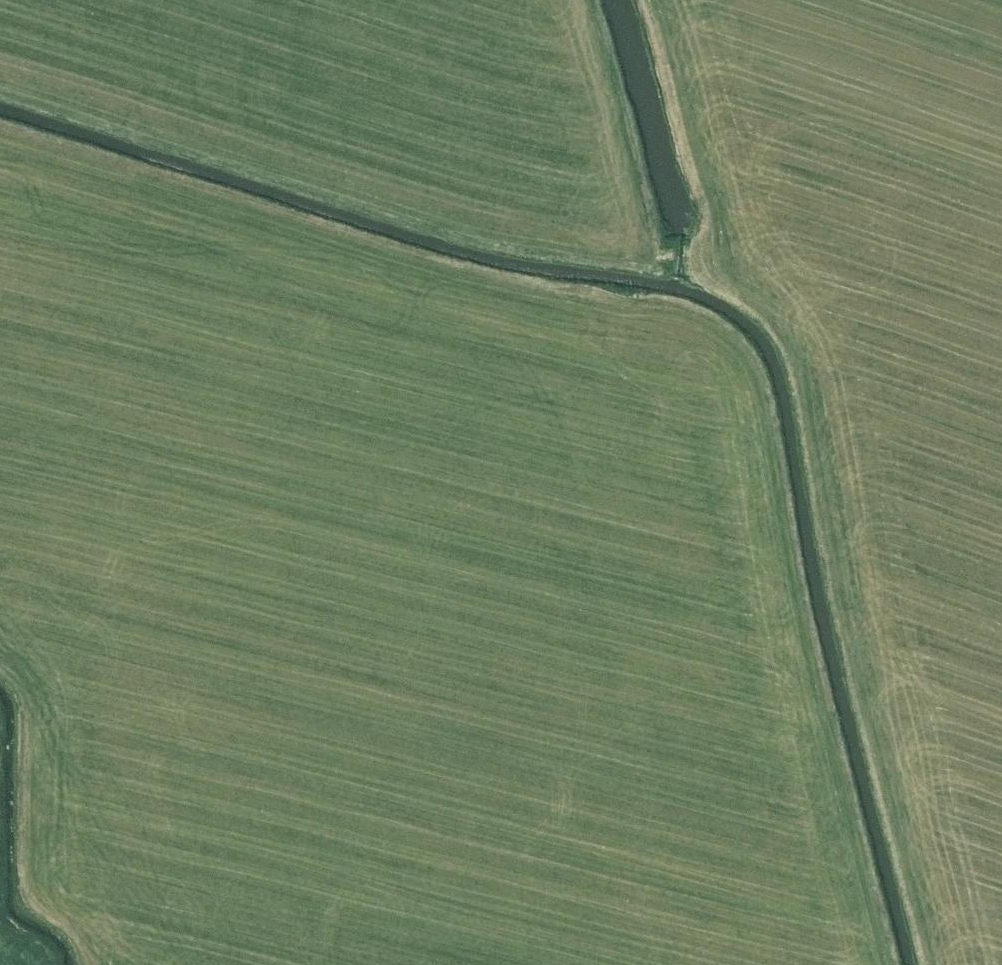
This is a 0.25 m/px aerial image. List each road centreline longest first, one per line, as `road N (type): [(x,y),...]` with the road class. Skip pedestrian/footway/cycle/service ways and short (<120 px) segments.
road 1 (track): [(884,964),(842,804)]

